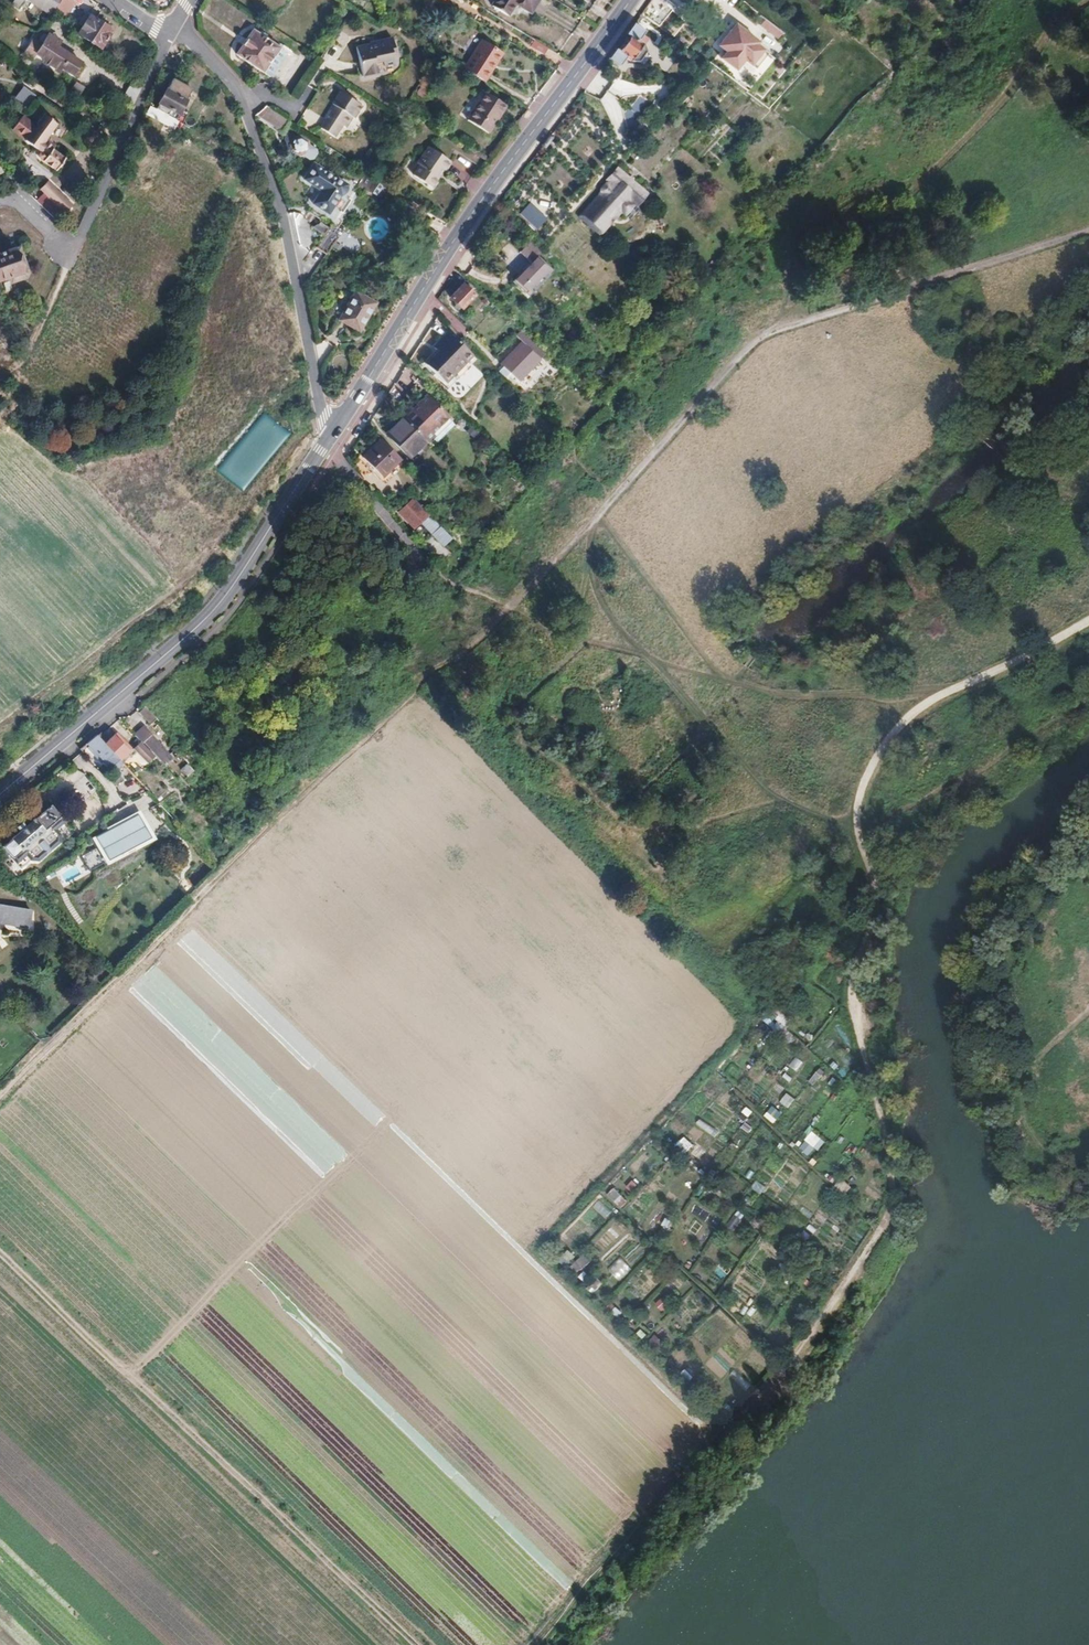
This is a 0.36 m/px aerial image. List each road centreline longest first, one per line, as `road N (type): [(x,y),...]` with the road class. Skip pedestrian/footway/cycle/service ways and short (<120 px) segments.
road 1 (track): [(1088,232),(755,340),(529,588)]
road 2 (track): [(0,1249),(419,1644)]
road 3 (track): [(0,1095),(409,703)]
road 4 (secondary): [(631,0),(482,200),(336,430)]
road 5 (secondary): [(336,430),(211,613),(0,796)]
road 6 (residential): [(170,30),(189,37),(219,68),(246,110),(278,197),(319,404),(336,430)]
road 7 (residential): [(67,271),(170,30)]
road 8 (track): [(0,1518),(128,1373)]
road 9 (track): [(0,377),(35,342),(67,271)]

